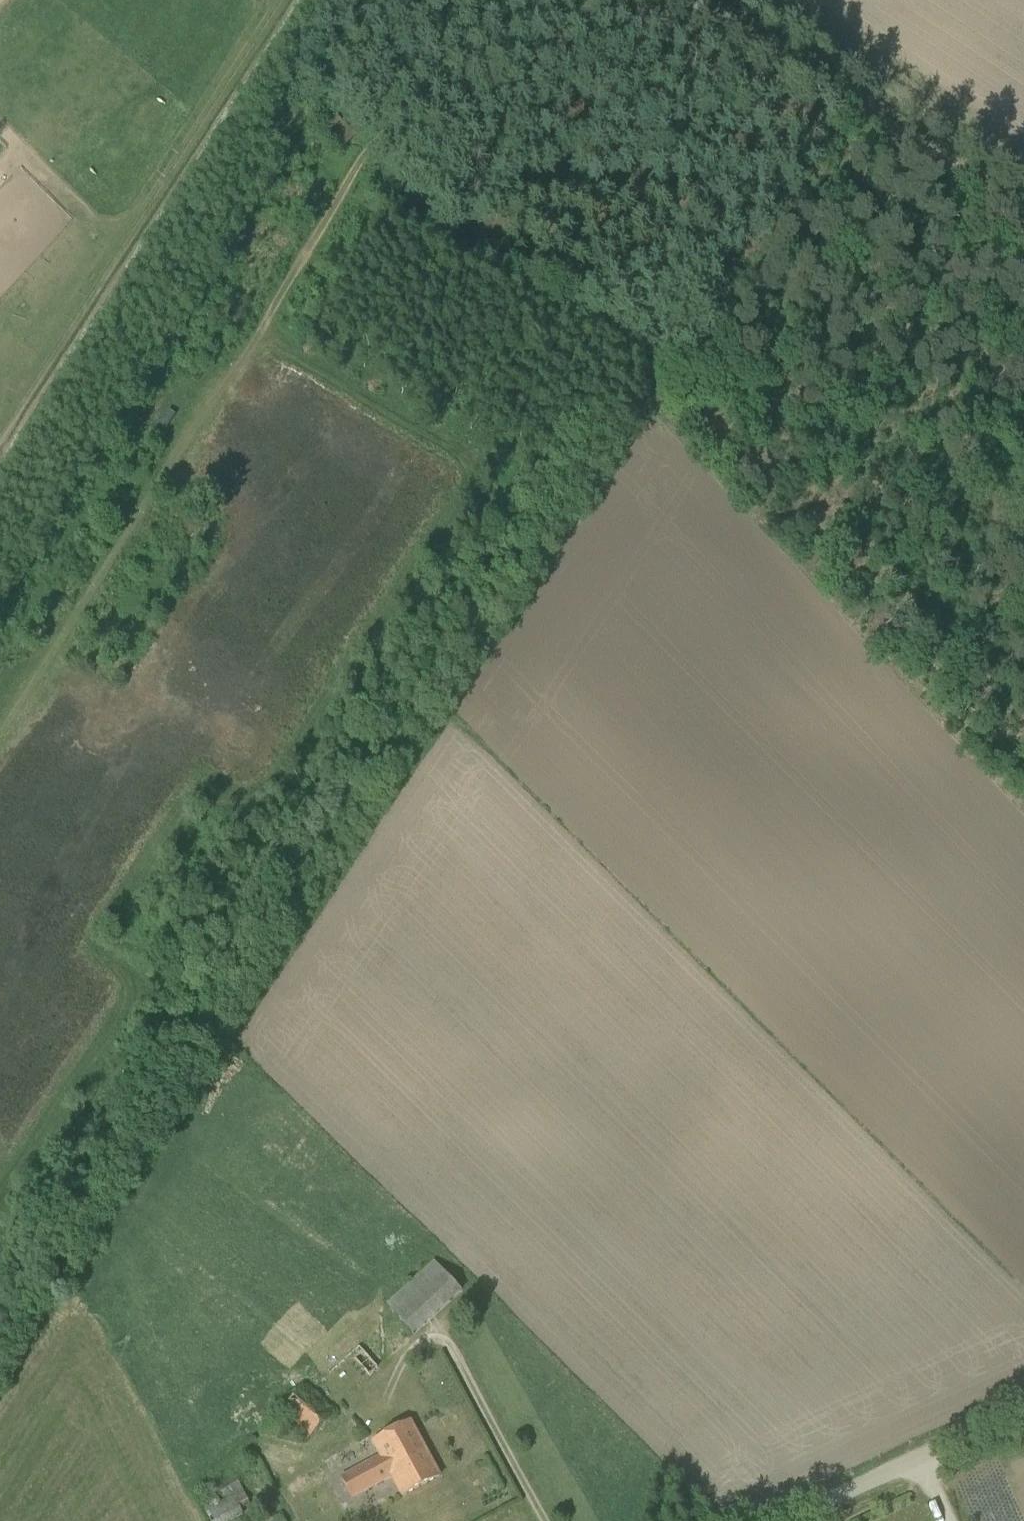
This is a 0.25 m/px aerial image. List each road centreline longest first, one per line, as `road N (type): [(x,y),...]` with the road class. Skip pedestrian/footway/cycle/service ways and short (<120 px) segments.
road 1 (unclassified): [(1023,217),(699,0)]
road 2 (unclassified): [(796,1520),(1023,1417)]

